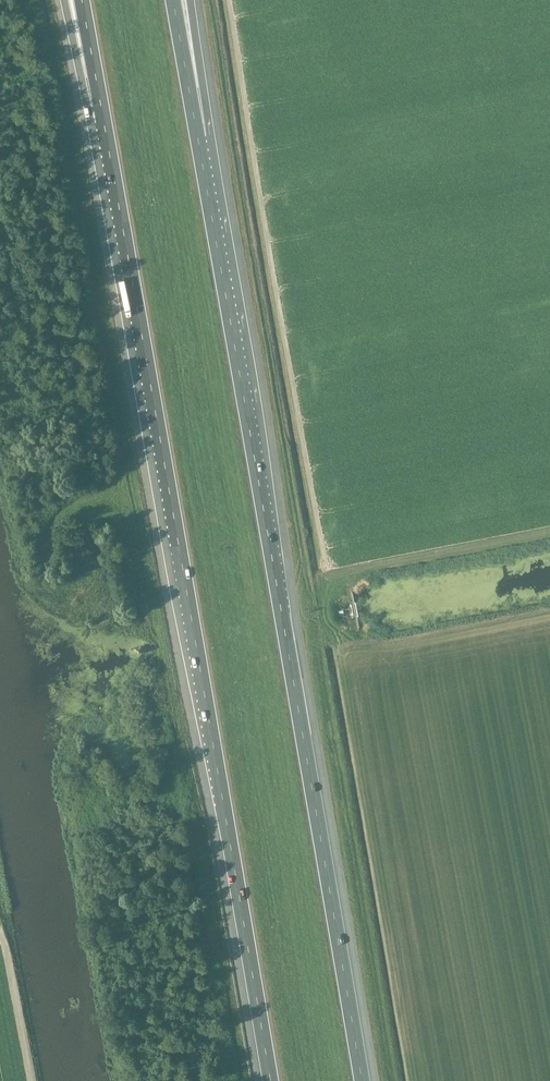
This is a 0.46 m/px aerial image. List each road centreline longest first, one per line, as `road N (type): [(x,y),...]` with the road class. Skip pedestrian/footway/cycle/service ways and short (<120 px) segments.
road 1 (motorway): [(103,119),(270,1080)]
road 2 (motorway): [(361,1080),(198,138)]
road 3 (motorway): [(198,138),(173,0)]
road 4 (motorway): [(198,138),(185,0)]
road 5 (motorway): [(69,0),(103,119)]
road 6 (motorway): [(82,0),(103,119)]

